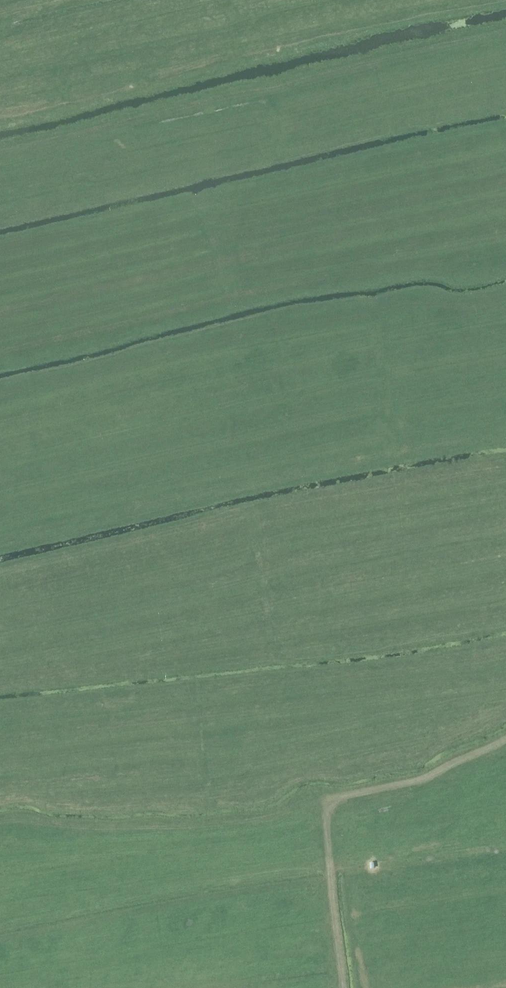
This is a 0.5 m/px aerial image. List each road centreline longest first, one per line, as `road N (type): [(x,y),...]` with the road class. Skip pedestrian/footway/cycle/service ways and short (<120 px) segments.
road 1 (track): [(344,987),(328,813),(352,793),(419,781),(505,739)]

